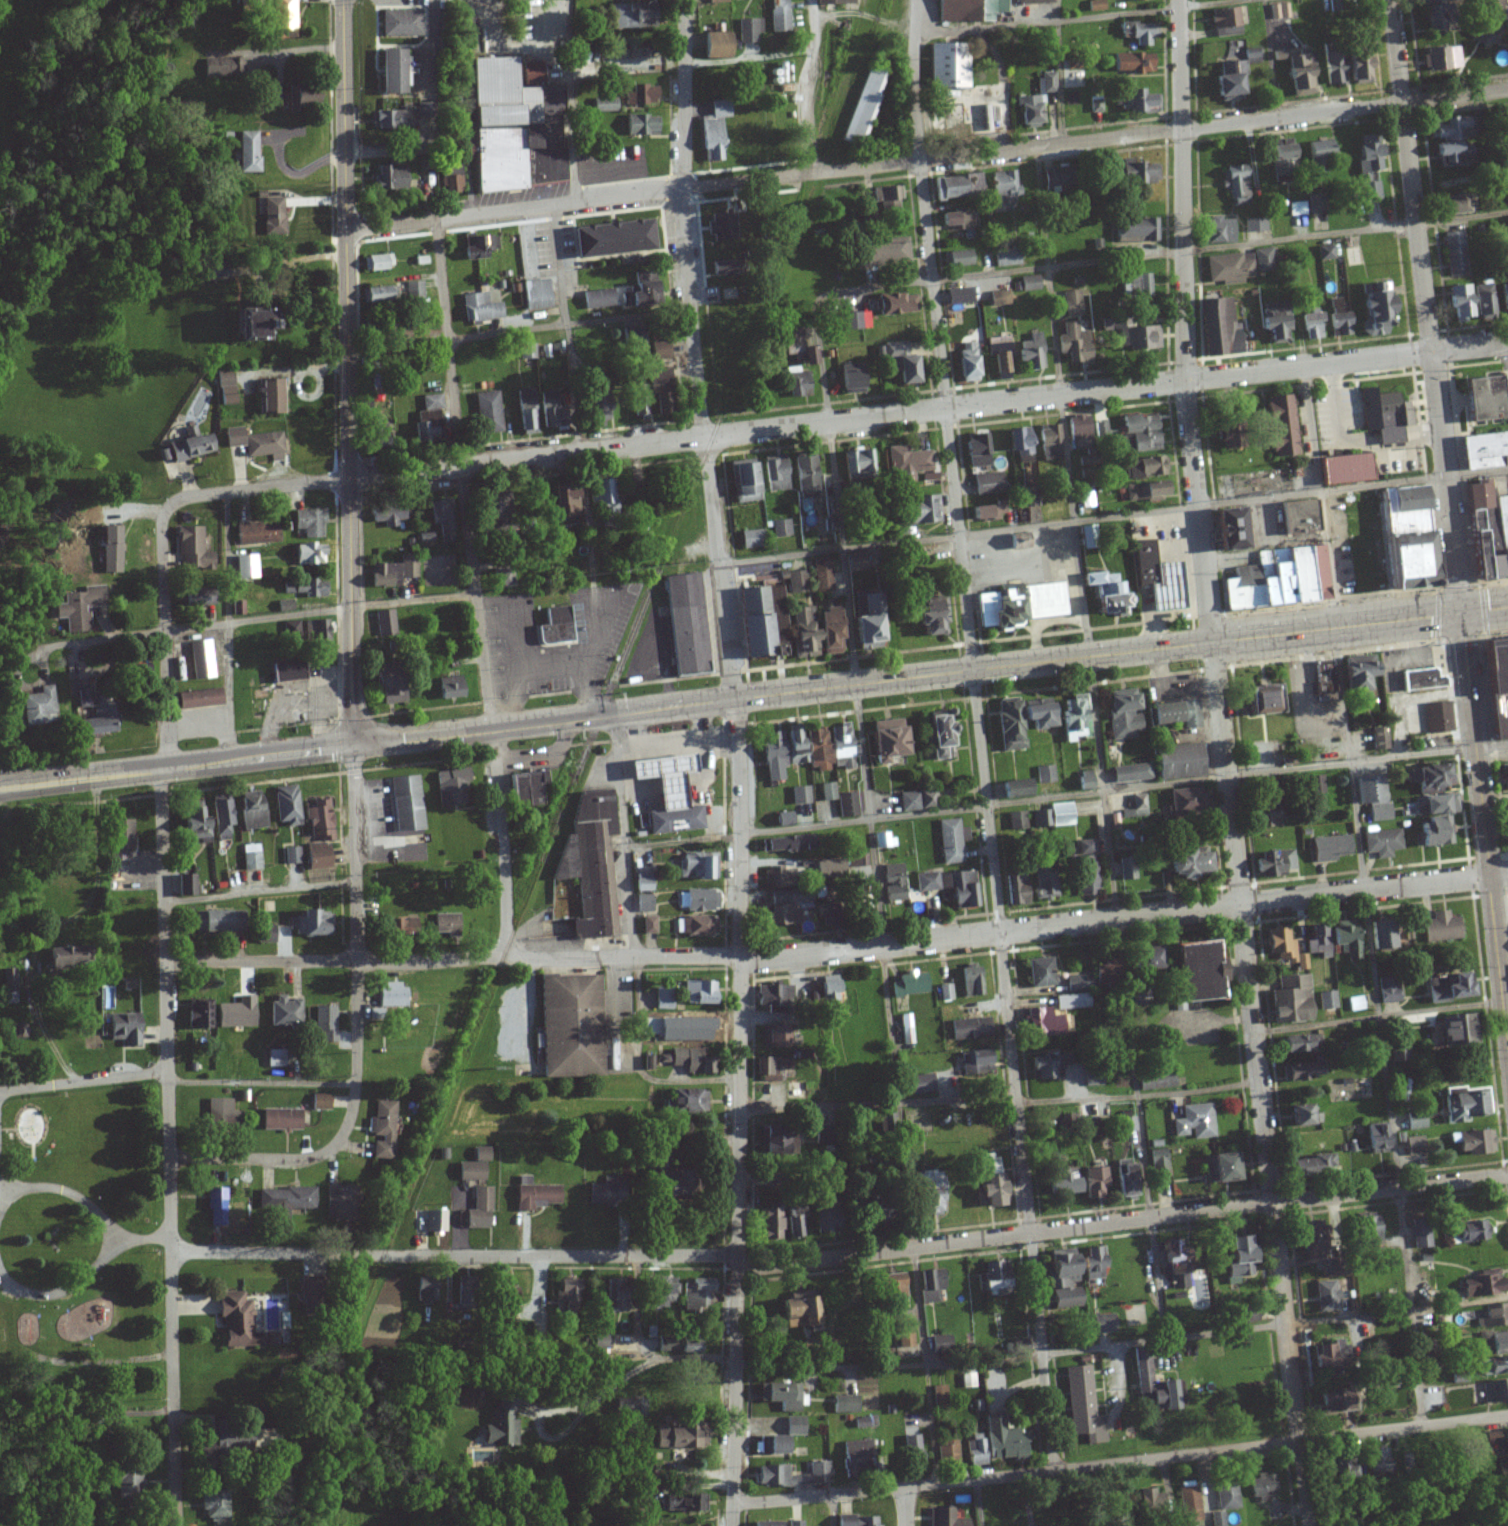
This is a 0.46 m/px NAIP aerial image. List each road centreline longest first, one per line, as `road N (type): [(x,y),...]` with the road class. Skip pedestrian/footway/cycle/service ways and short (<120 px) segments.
road 1 (primary): [(57,781),(1214,642)]
road 2 (residential): [(170,1252),(722,1259),(737,1267),(1275,1202)]
road 3 (residential): [(164,960),(754,958),(1241,901)]
road 4 (residential): [(165,506),(1186,380)]
road 5 (residential): [(1311,1525),(1214,642)]
road 6 (residential): [(347,230),(1182,130)]
road 7 (residential): [(729,1525),(739,958),(732,700)]
road 8 (residential): [(1054,1472),(975,670)]
road 9 (residential): [(175,1525),(165,768)]
road 10 (primary): [(350,746),(340,0)]
road 11 (residential): [(732,700),(679,208),(683,0)]
road 12 (residential): [(975,670),(919,161),(917,0)]
road 13 (residential): [(1214,642),(1187,405),(1181,0)]
road 14 (residential): [(1460,613),(1389,0)]
road 15 (residential): [(730,1502),(886,1492),(1302,1442)]
road 16 (residential): [(169,1158),(316,1160),(350,1113),(350,746)]
road 17 (residential): [(492,729),(437,220)]
road 18 (secondary): [(1507,1024),(1460,613)]
road 19 (residential): [(1182,130),(1507,89)]
road 20 (residential): [(1186,380),(1507,341)]
road 21 (primary): [(1214,642),(1507,607)]
road 22 (residential): [(1241,901),(1507,871)]
road 23 (residential): [(165,768),(157,521),(165,506)]
road 24 (residential): [(1275,1202),(1507,1175)]
road 25 (residential): [(492,729),(504,959)]
road 26 (residential): [(1507,1417),(1302,1442)]
road 27 (residential): [(0,1092),(166,1070)]

